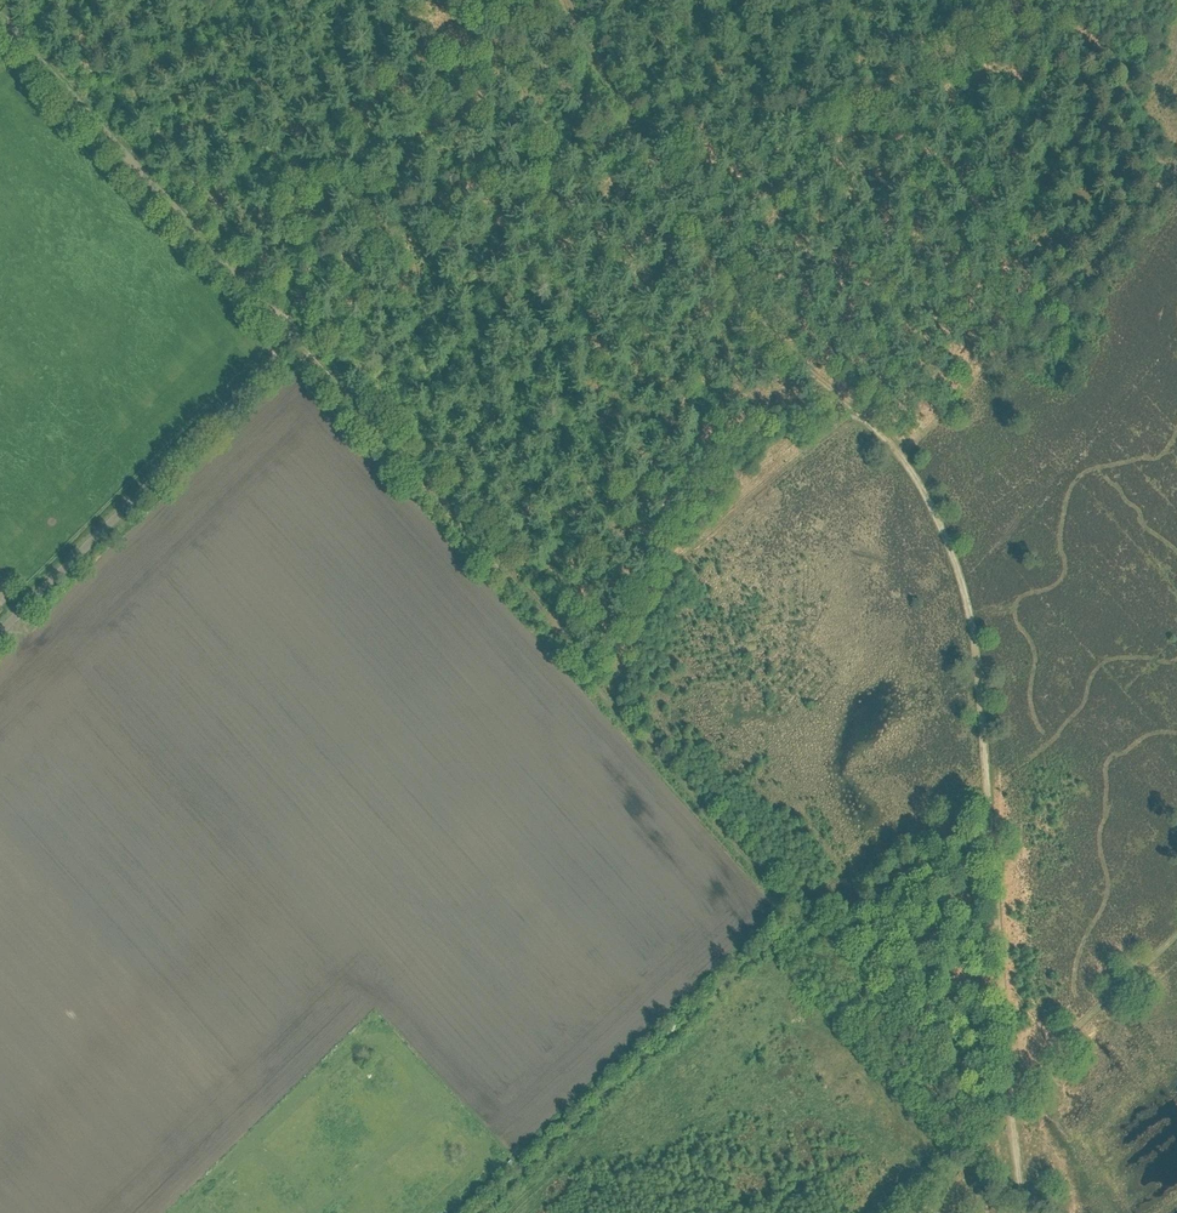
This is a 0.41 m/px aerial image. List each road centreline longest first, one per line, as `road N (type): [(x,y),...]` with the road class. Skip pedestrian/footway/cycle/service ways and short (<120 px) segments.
road 1 (track): [(1012,1138),(979,684),(959,575),(910,468),(787,355),(707,250),(639,140),(575,0)]
road 2 (track): [(278,323),(572,642),(635,733),(1012,1138)]
road 3 (unclassified): [(0,632),(264,374),(280,345),(278,323)]
road 4 (unclassified): [(278,323),(372,247),(454,197),(521,169),(639,140)]
road 5 (unclassified): [(278,323),(0,24)]
road 6 (track): [(639,140),(845,102),(915,75),(1003,0)]
road 7 (track): [(1007,1088),(1176,928)]

